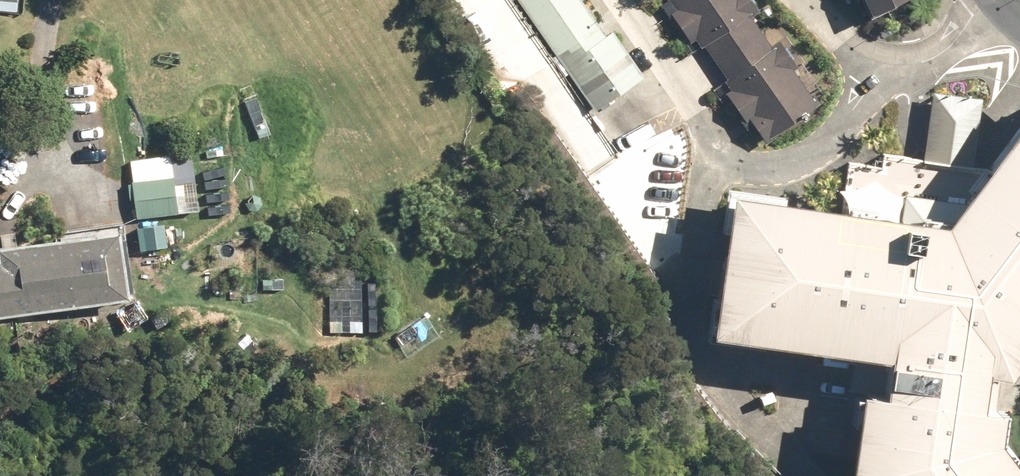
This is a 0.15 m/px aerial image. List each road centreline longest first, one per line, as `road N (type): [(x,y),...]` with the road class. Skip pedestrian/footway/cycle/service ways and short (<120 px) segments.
road 1 (residential): [(891,75),(828,137),(785,162),(748,157),(700,117),(609,0)]
road 2 (residential): [(891,75),(935,69),(992,4)]

